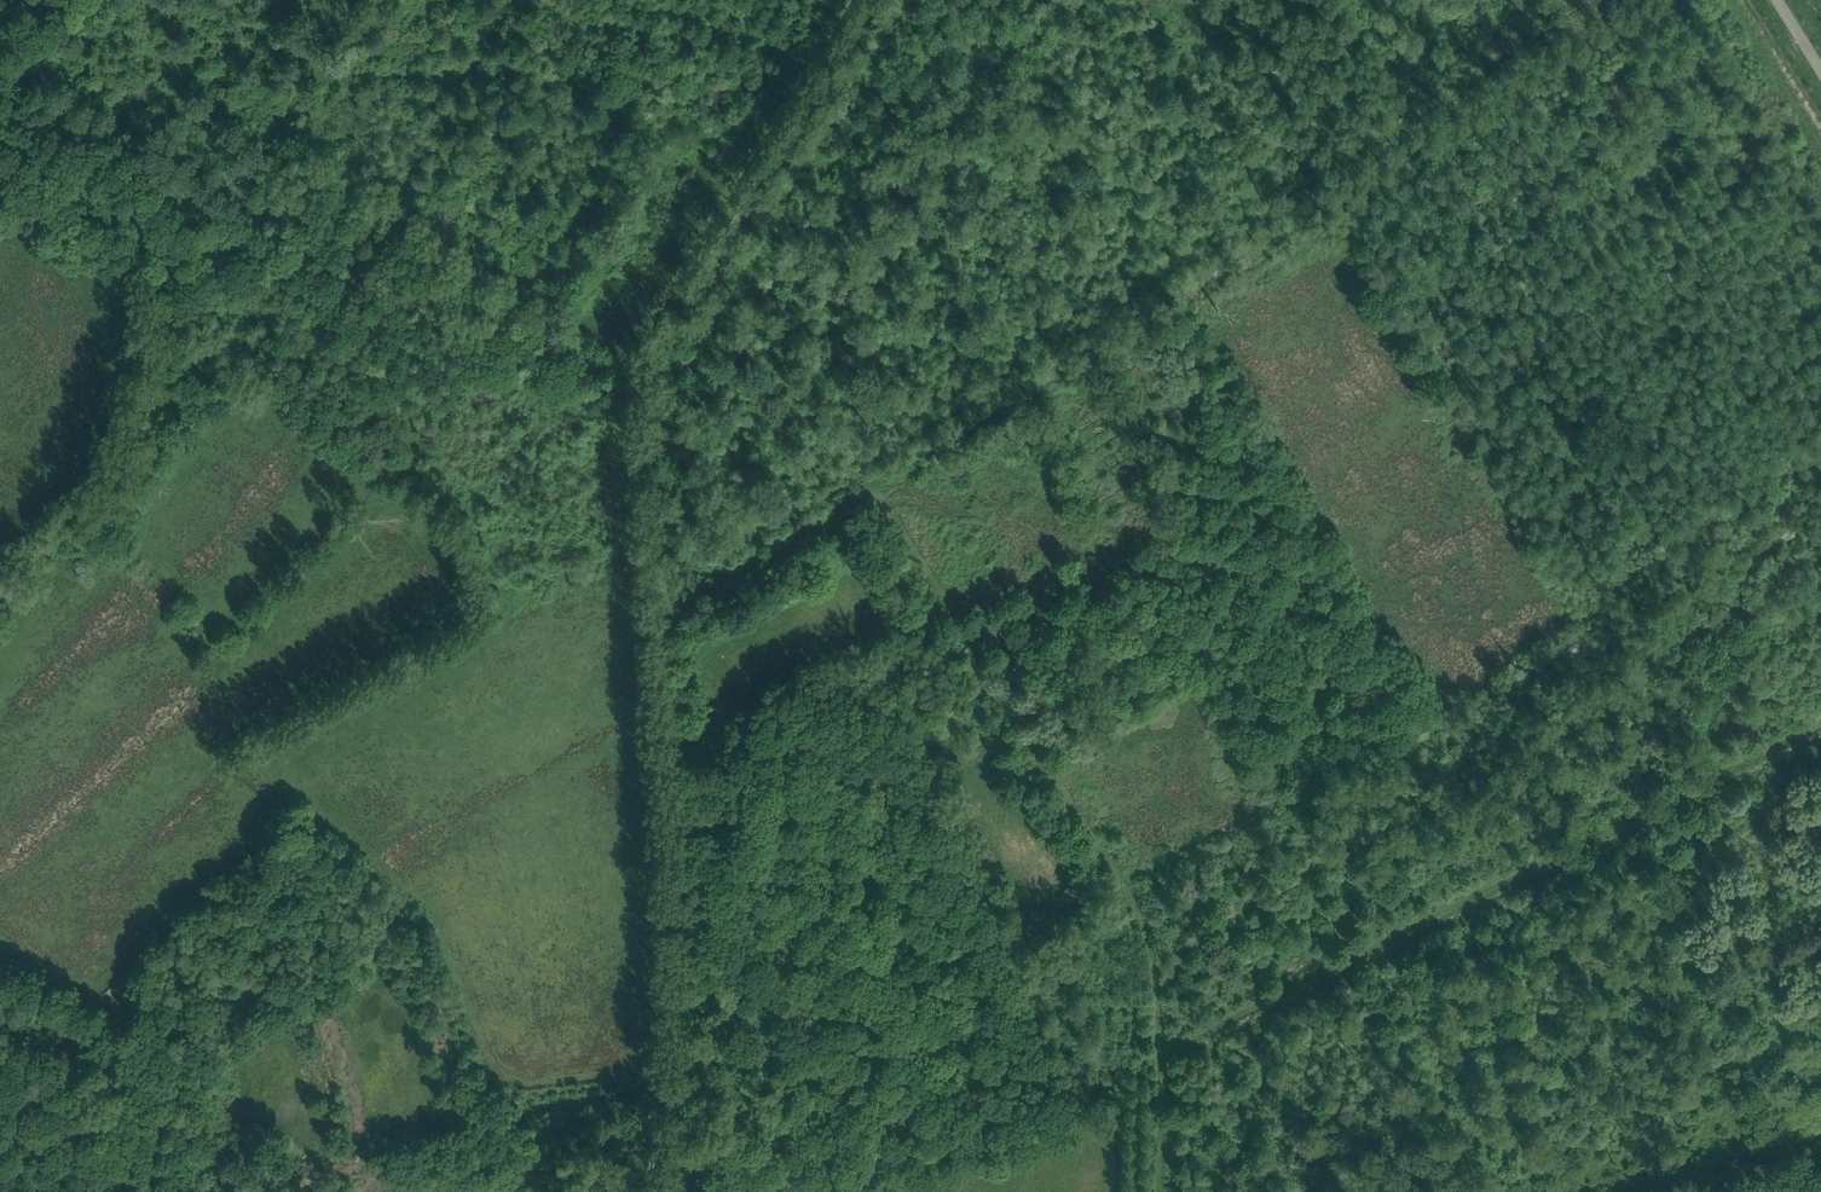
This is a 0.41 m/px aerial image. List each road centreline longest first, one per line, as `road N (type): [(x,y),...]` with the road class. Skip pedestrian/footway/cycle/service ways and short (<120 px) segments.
road 1 (track): [(668,615),(658,390),(671,325),(876,0)]
road 2 (track): [(669,1191),(668,615)]

